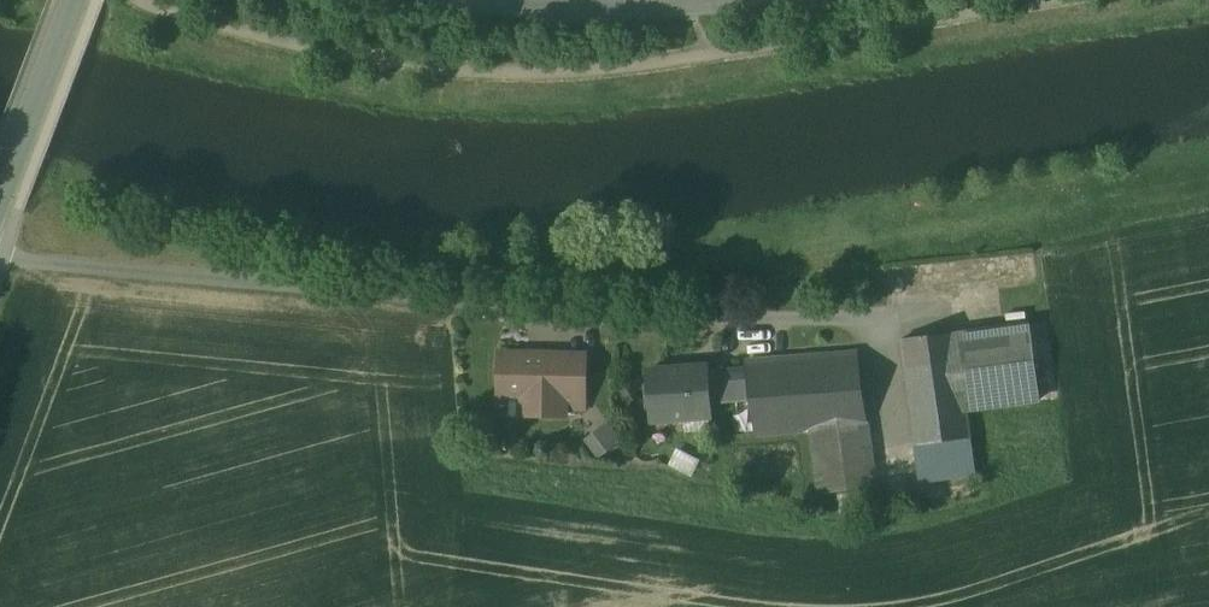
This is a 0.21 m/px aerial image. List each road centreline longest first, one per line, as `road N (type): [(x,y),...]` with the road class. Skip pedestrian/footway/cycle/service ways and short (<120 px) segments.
road 1 (residential): [(0,204),(74,0)]
road 2 (residential): [(511,0),(567,8),(703,0)]

